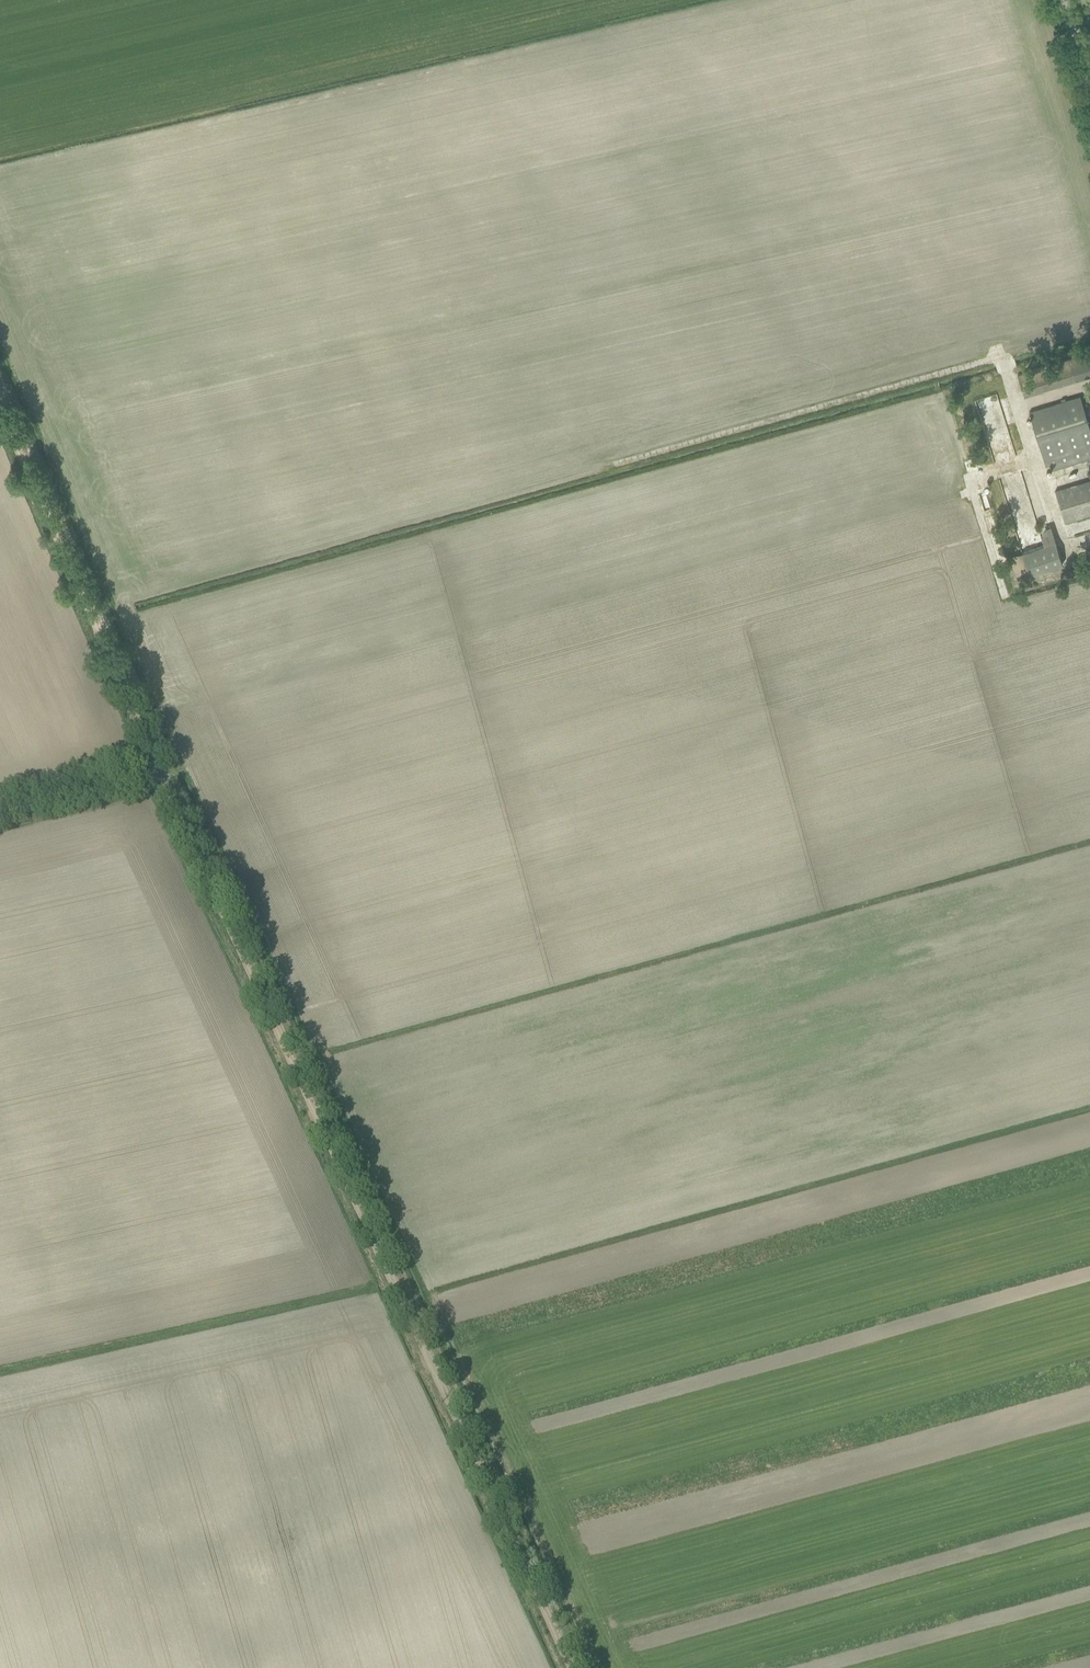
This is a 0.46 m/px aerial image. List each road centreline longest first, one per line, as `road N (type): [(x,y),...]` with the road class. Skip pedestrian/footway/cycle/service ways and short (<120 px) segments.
road 1 (track): [(0,395),(573,1667)]
road 2 (track): [(0,809),(163,769)]

